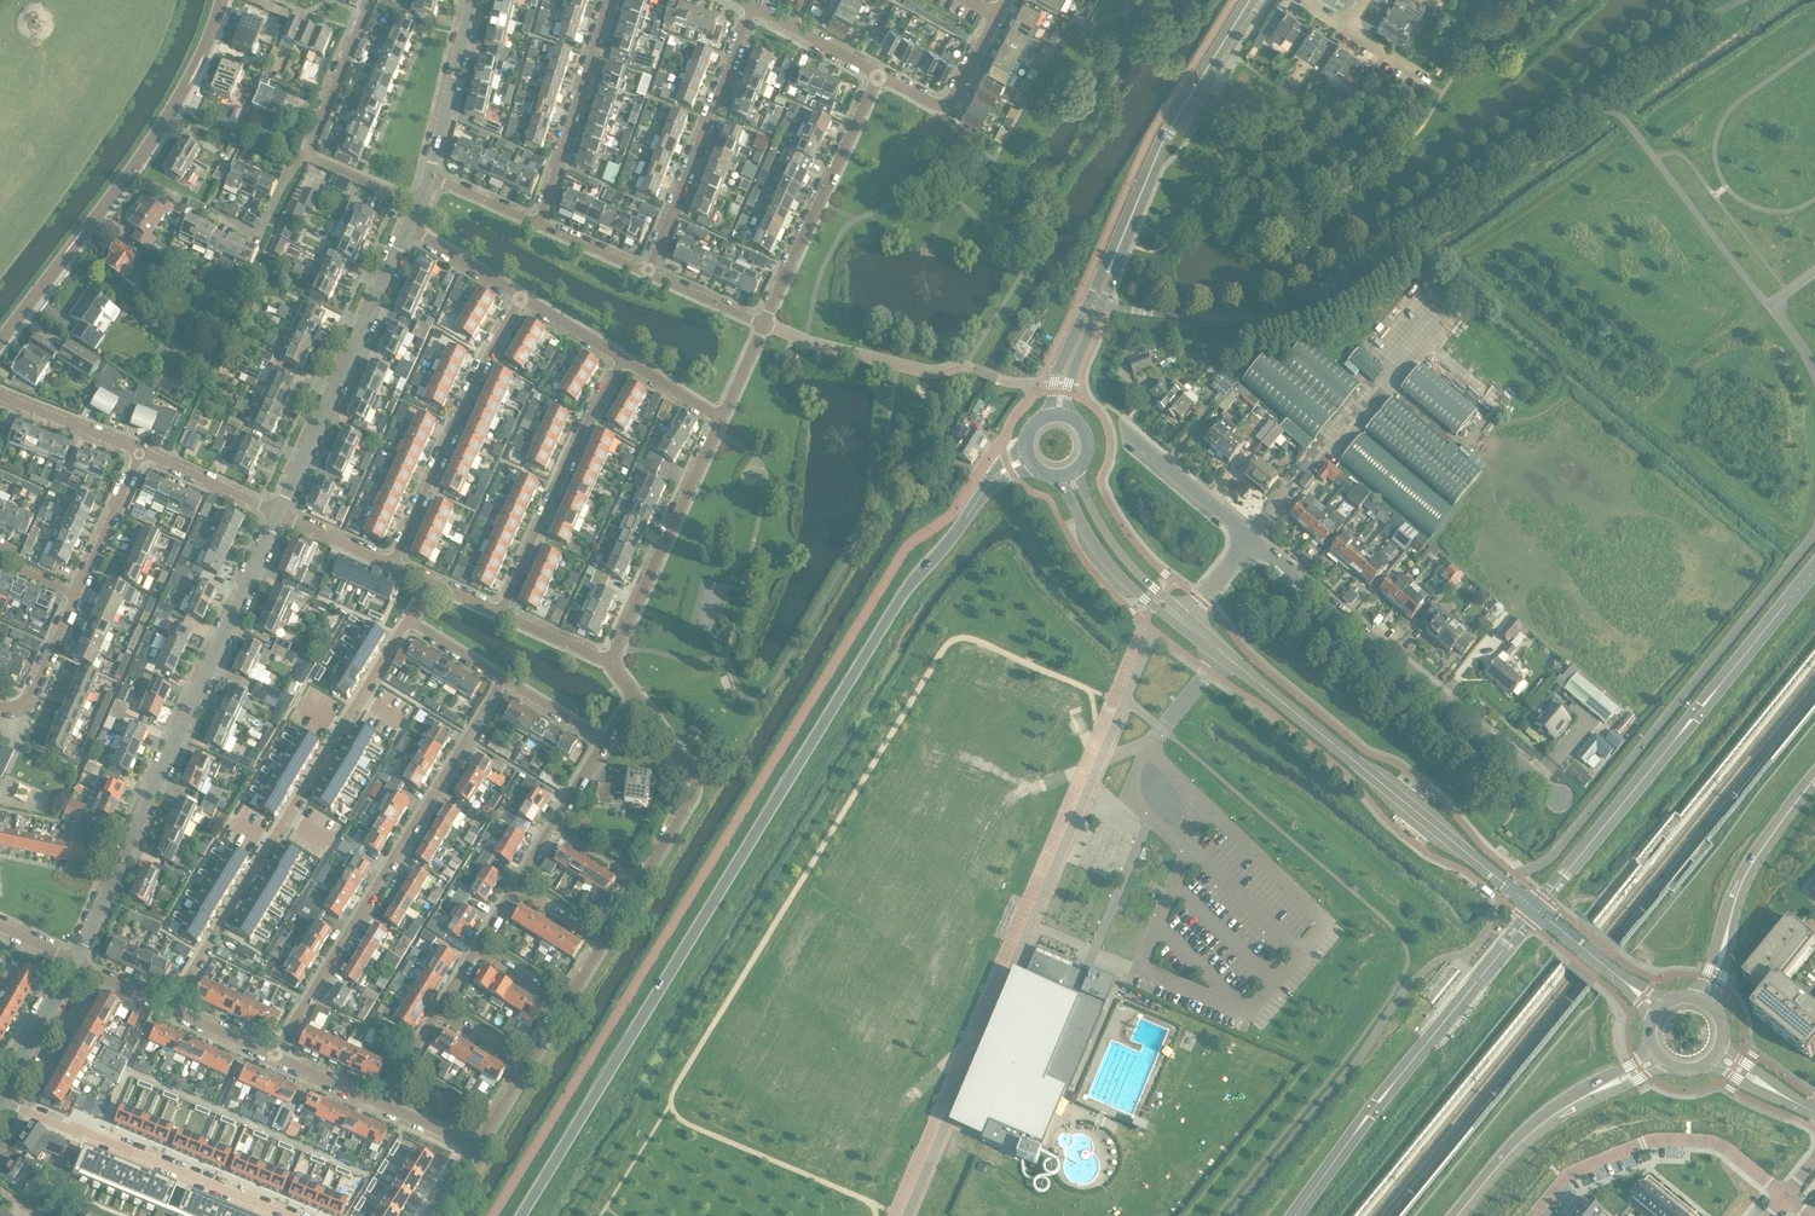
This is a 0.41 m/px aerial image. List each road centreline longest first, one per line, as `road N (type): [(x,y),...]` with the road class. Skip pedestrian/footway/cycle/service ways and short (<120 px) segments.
road 1 (tertiary): [(520,1215),(906,594),(982,497)]
road 2 (tertiary): [(1629,985),(1183,622)]
road 3 (tertiary): [(74,964),(278,514)]
road 4 (residential): [(169,1010),(406,621)]
road 5 (residential): [(273,1055),(502,679)]
road 6 (unclassified): [(222,0),(168,118),(0,343)]
road 7 (residential): [(1559,798),(1247,540)]
road 8 (tertiary): [(278,514),(408,227)]
road 9 (residential): [(288,1215),(0,1104)]
road 10 (residential): [(391,564),(521,297)]
road 11 (residential): [(1786,1197),(1721,1144),(1665,1139),(1574,1173),(1534,1215)]
road 12 (residential): [(753,5),(648,272)]
road 13 (residential): [(622,359),(498,614)]
road 14 (tertiary): [(1118,246),(1167,133),(1251,0)]
road 15 (residential): [(763,324),(878,75)]
road 16 (residential): [(609,664),(721,419)]
road 17 (residential): [(539,224),(609,0)]
road 18 (unclassified): [(641,879),(701,785),(633,695)]
road 19 (secondary): [(1606,1085),(1519,1144),(1456,1215)]
road 20 (tertiary): [(1057,477),(1116,572),(1153,607),(1183,622)]
road 21 (tertiary): [(1183,622),(1100,522),(1079,469)]
road 22 (secondary): [(1814,779),(1748,870),(1724,940)]
road 23 (tertiary): [(1118,246),(1058,369),(1048,414)]
road 24 (tertiary): [(429,176),(472,0)]
road 25 (residential): [(878,75),(939,107),(951,100),(996,15)]
road 26 (tertiary): [(1071,416),(1069,383),(1118,246)]
road 27 (residential): [(1247,540),(1122,431)]
road 28 (residential): [(310,145),(259,236),(210,213)]
road 29 (residential): [(369,0),(310,145)]
road 30 (residential): [(75,591),(140,452)]
road 31 (residential): [(278,514),(140,452)]
road 32 (tertiary): [(0,1095),(74,964)]
road 33 (residential): [(140,452),(0,397)]
road 34 (residential): [(0,711),(25,701),(75,591)]
road 35 (residential): [(521,297),(408,227)]
road 36 (residential): [(310,145),(315,159),(419,203)]
road 37 (residential): [(763,324),(648,272)]
road 38 (residential): [(391,564),(278,514)]
road 39 (residential): [(609,664),(498,614)]

